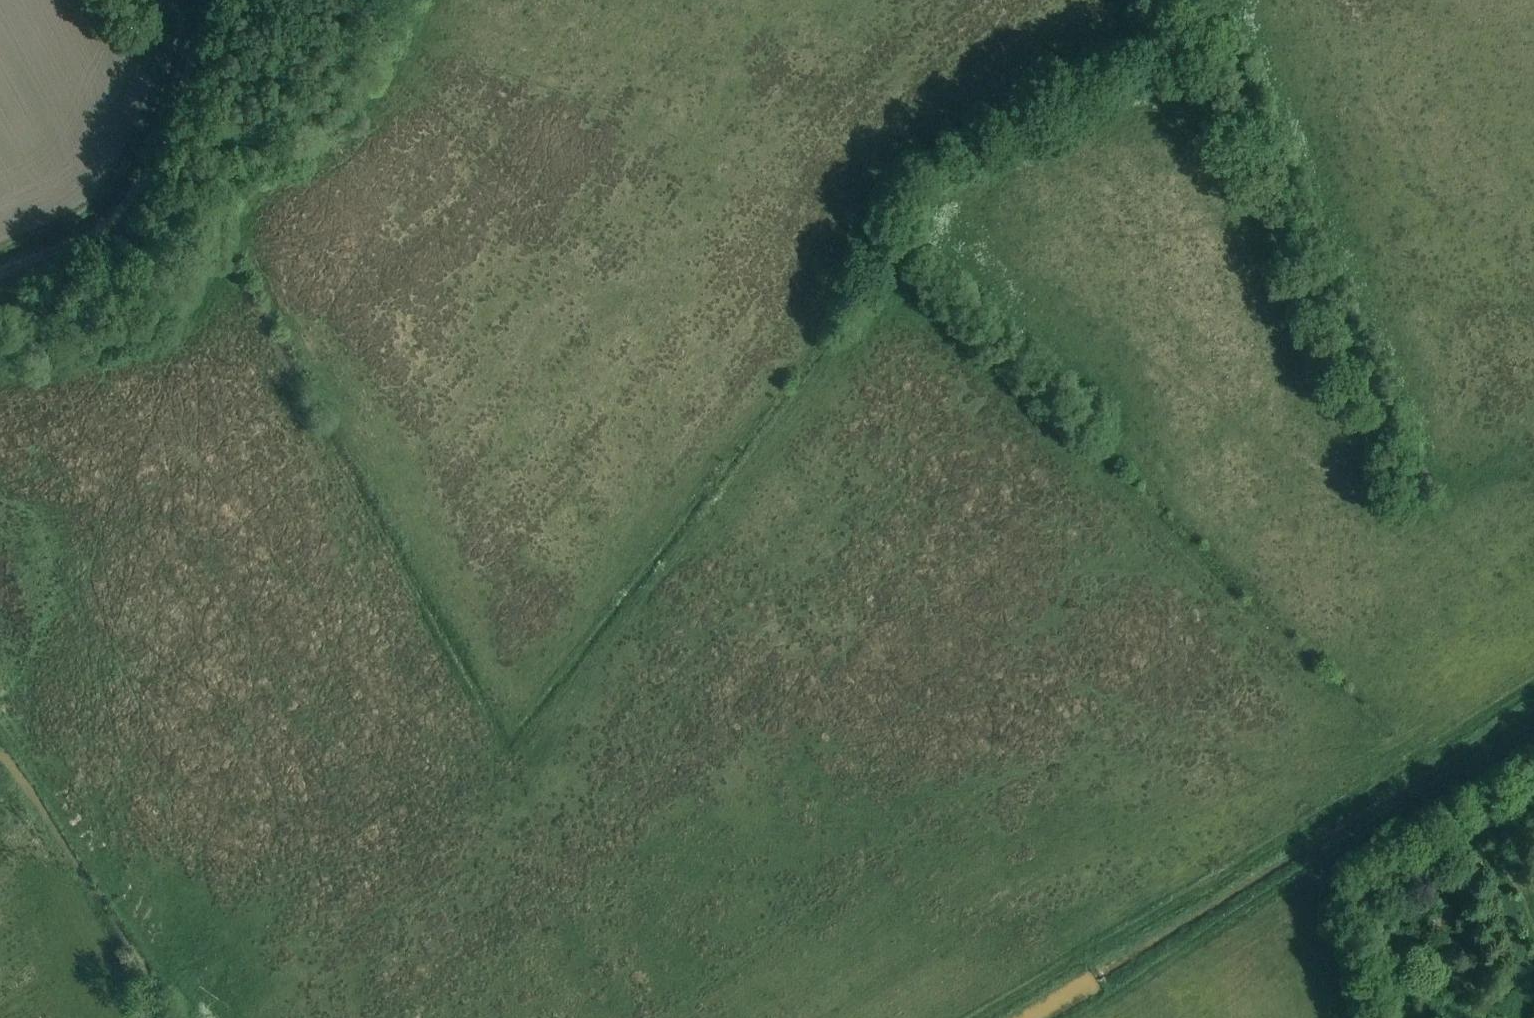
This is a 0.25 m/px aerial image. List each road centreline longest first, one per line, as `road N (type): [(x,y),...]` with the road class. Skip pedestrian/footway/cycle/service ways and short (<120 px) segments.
road 1 (track): [(1533,695),(990,1017)]
road 2 (track): [(0,279),(112,224),(171,120),(207,0)]

